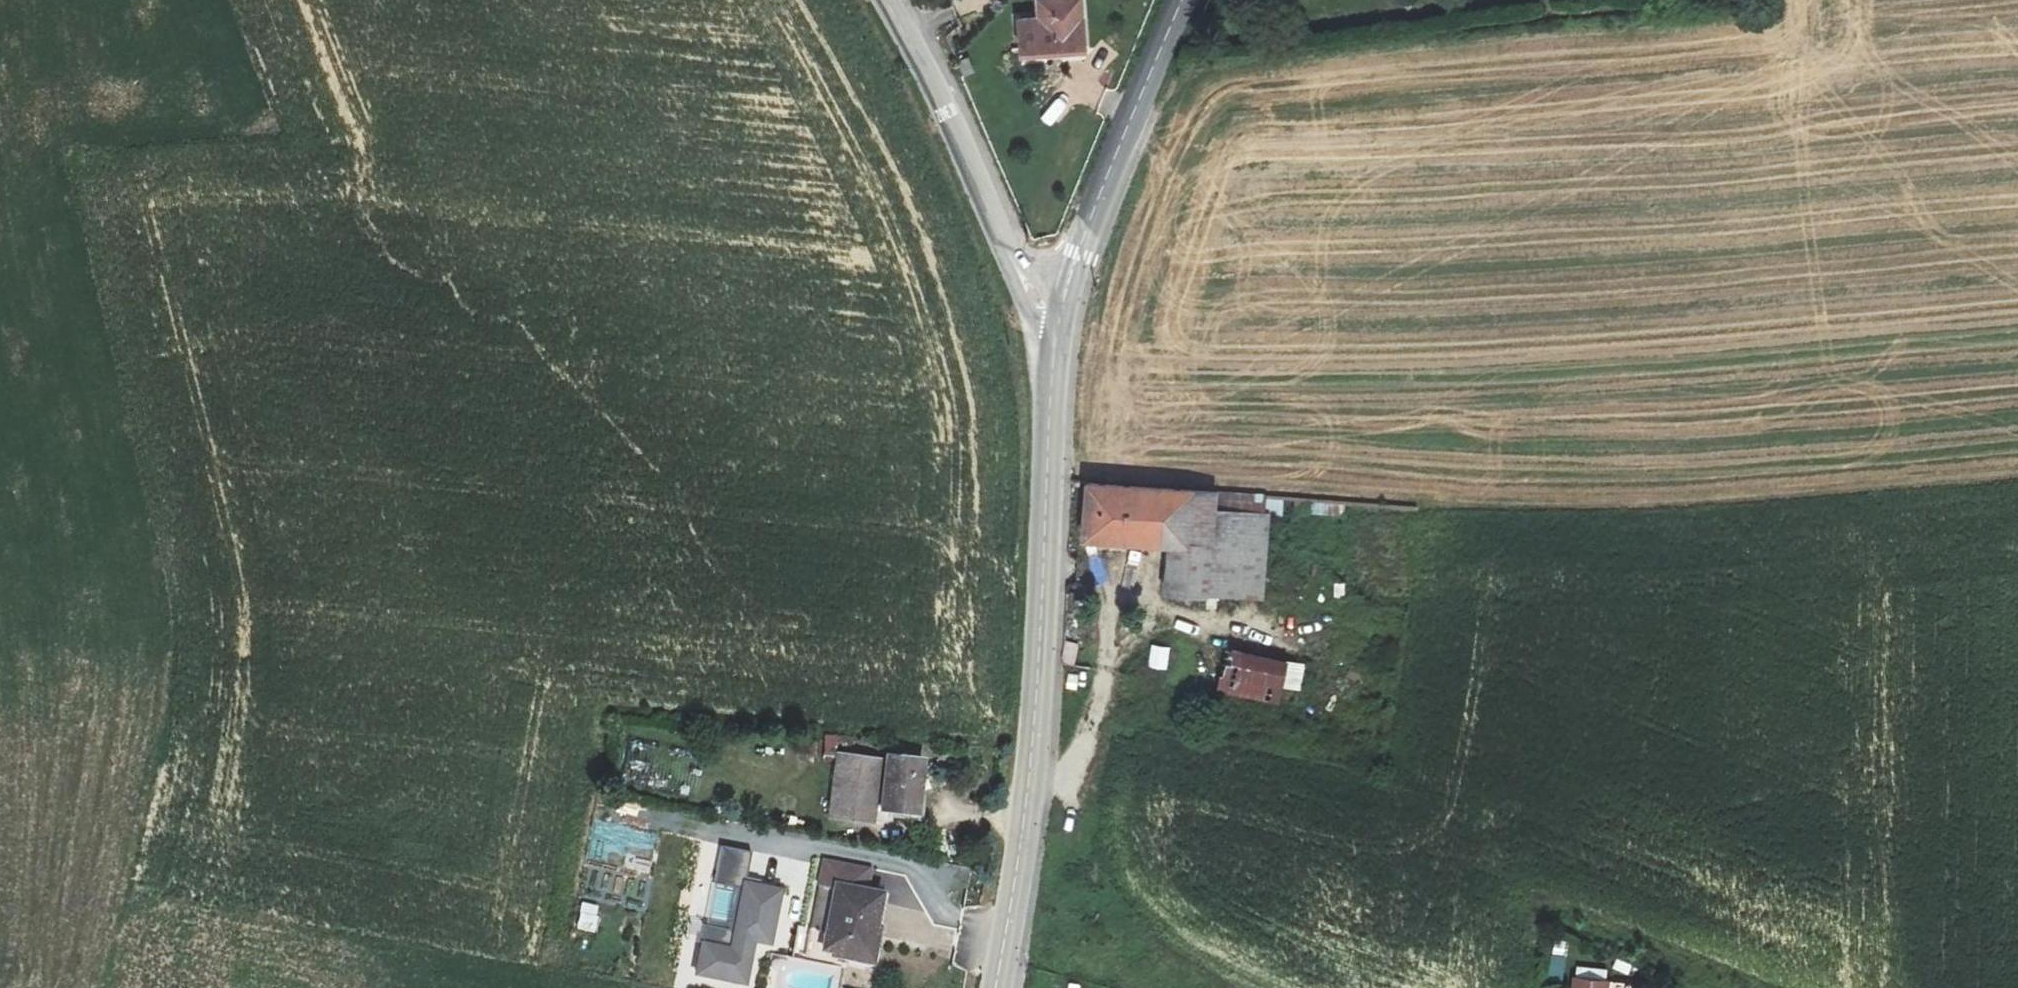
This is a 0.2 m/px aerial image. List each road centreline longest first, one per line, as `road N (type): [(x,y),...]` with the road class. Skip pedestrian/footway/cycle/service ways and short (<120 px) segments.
road 1 (tertiary): [(995,987),(1030,768),(1058,319)]
road 2 (unclassified): [(1058,319),(1009,256),(952,120),(886,0)]
road 3 (tertiary): [(1058,319),(1183,0)]

